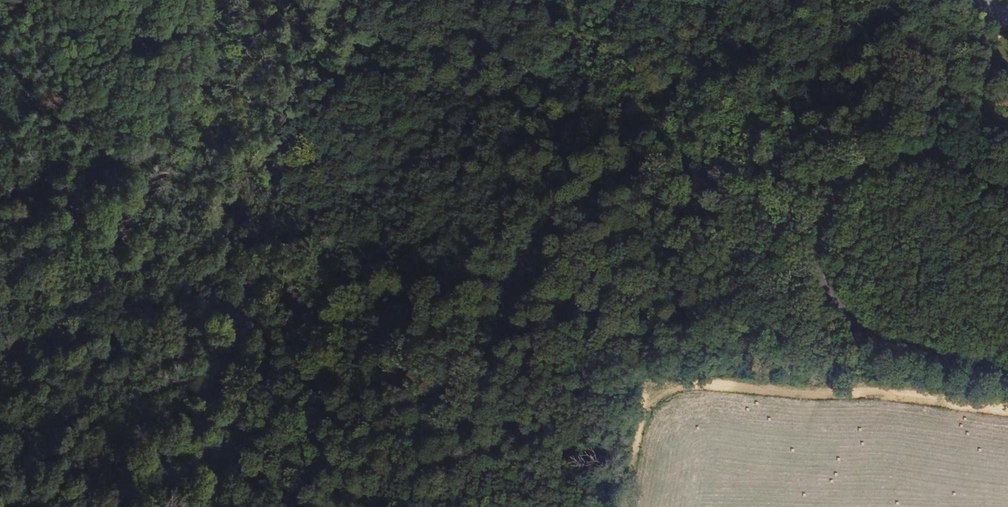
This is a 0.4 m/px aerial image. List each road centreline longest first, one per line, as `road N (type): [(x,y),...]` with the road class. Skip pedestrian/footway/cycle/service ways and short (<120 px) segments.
road 1 (track): [(0,348),(71,323),(139,268),(269,207),(305,130),(408,0)]
road 2 (tertiary): [(1007,194),(945,162),(892,161),(835,195),(817,240),(823,286),(853,328),(900,348),(1007,374)]

